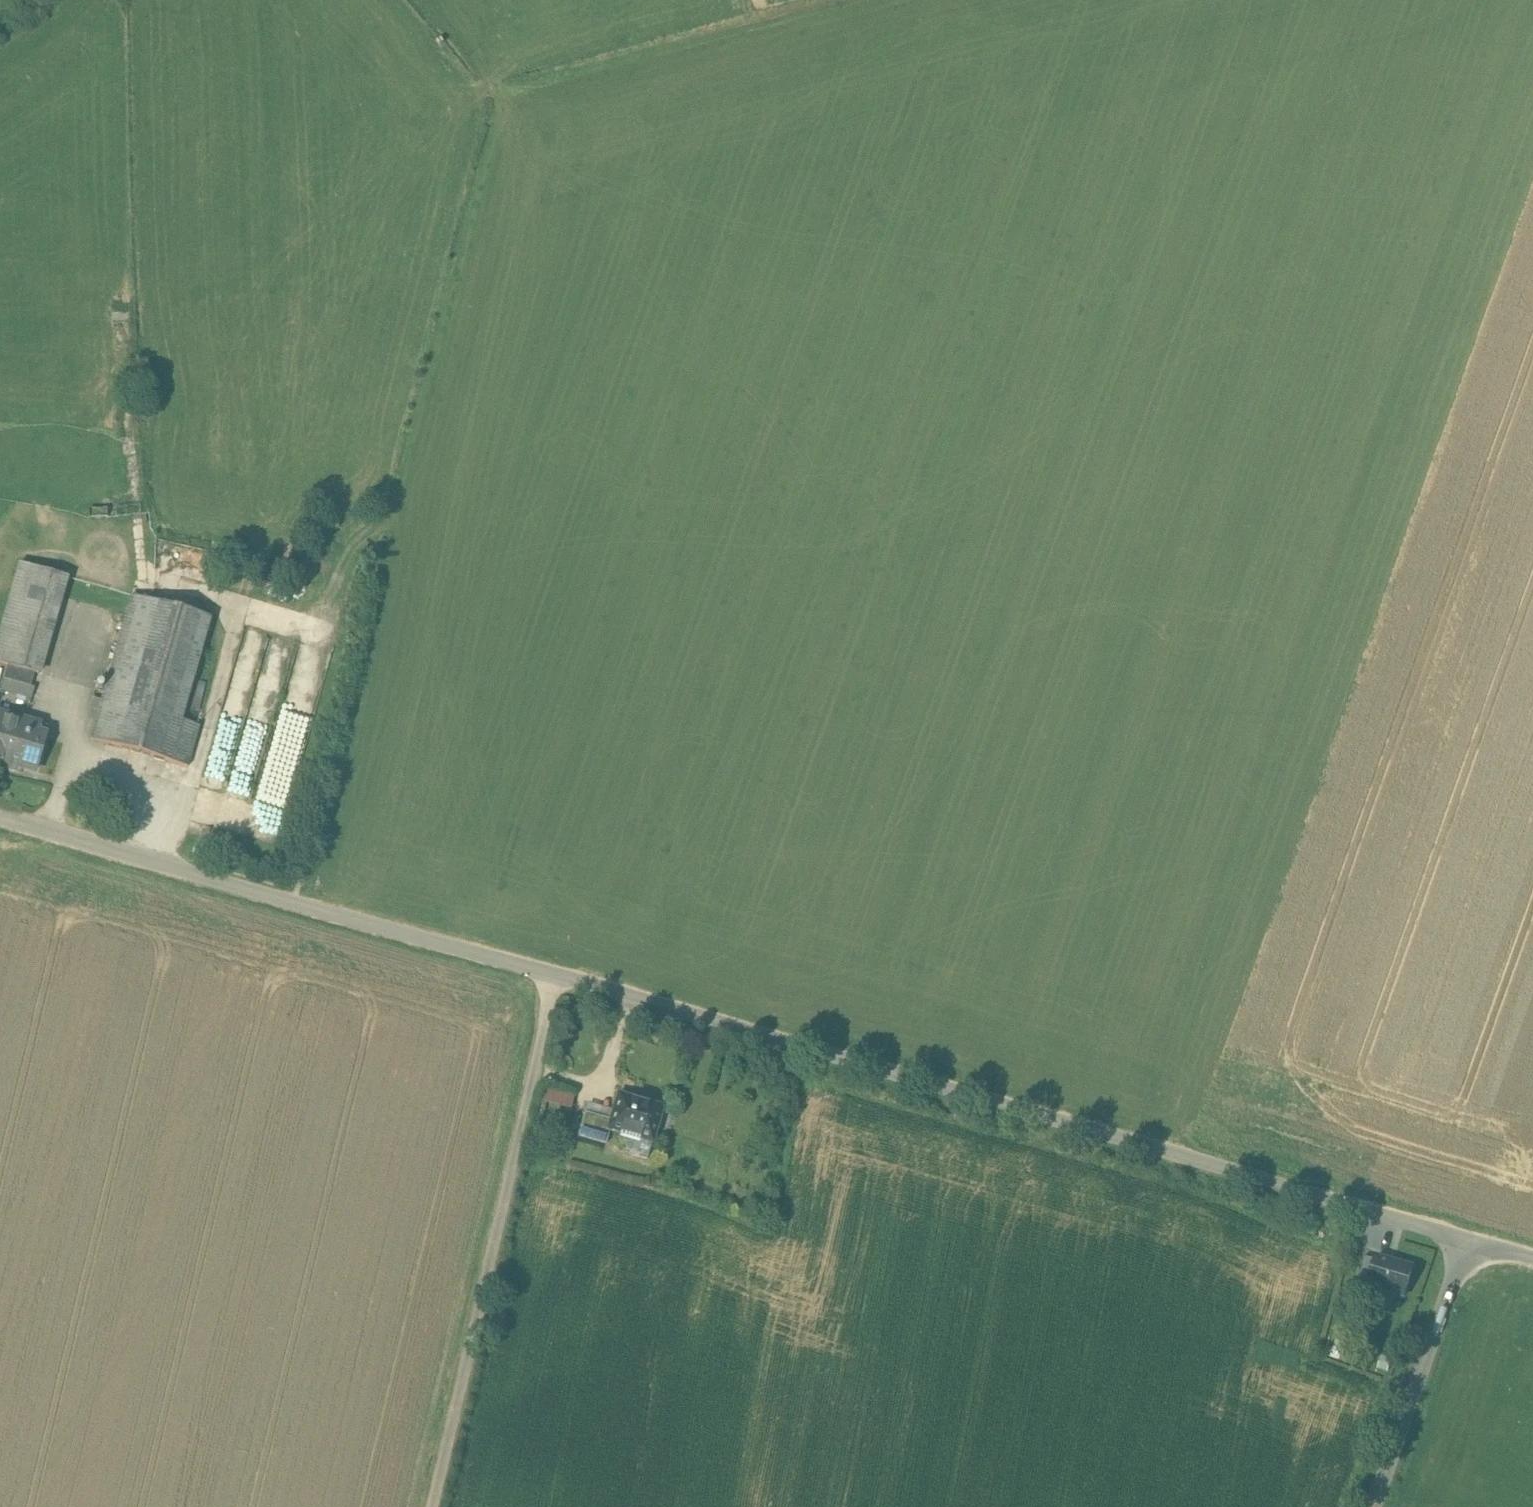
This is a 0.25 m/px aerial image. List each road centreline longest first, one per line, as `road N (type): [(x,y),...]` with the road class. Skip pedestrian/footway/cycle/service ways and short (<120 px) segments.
road 1 (unclassified): [(1467,1244),(0,815)]
road 2 (track): [(842,0),(524,82),(501,111),(383,548),(281,621),(238,610),(190,789),(73,754)]
road 3 (unclassified): [(1467,1244),(1369,1506)]

